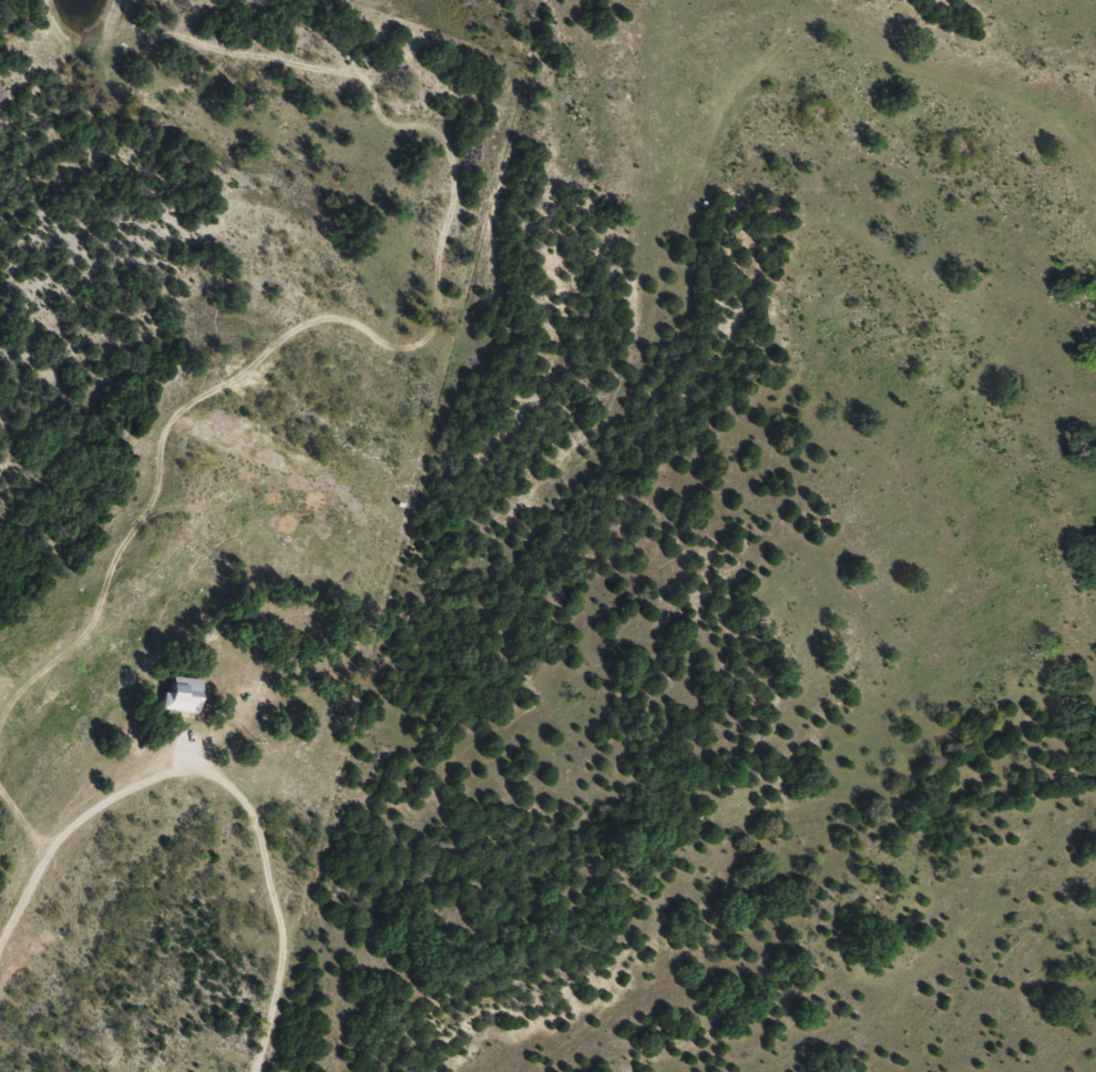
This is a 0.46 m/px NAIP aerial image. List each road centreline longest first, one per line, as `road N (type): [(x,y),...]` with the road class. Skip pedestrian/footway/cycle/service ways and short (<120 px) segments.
road 1 (residential): [(1095,817),(986,882),(964,916),(762,1071)]
road 2 (residential): [(1095,160),(1047,103),(870,20),(859,0)]

